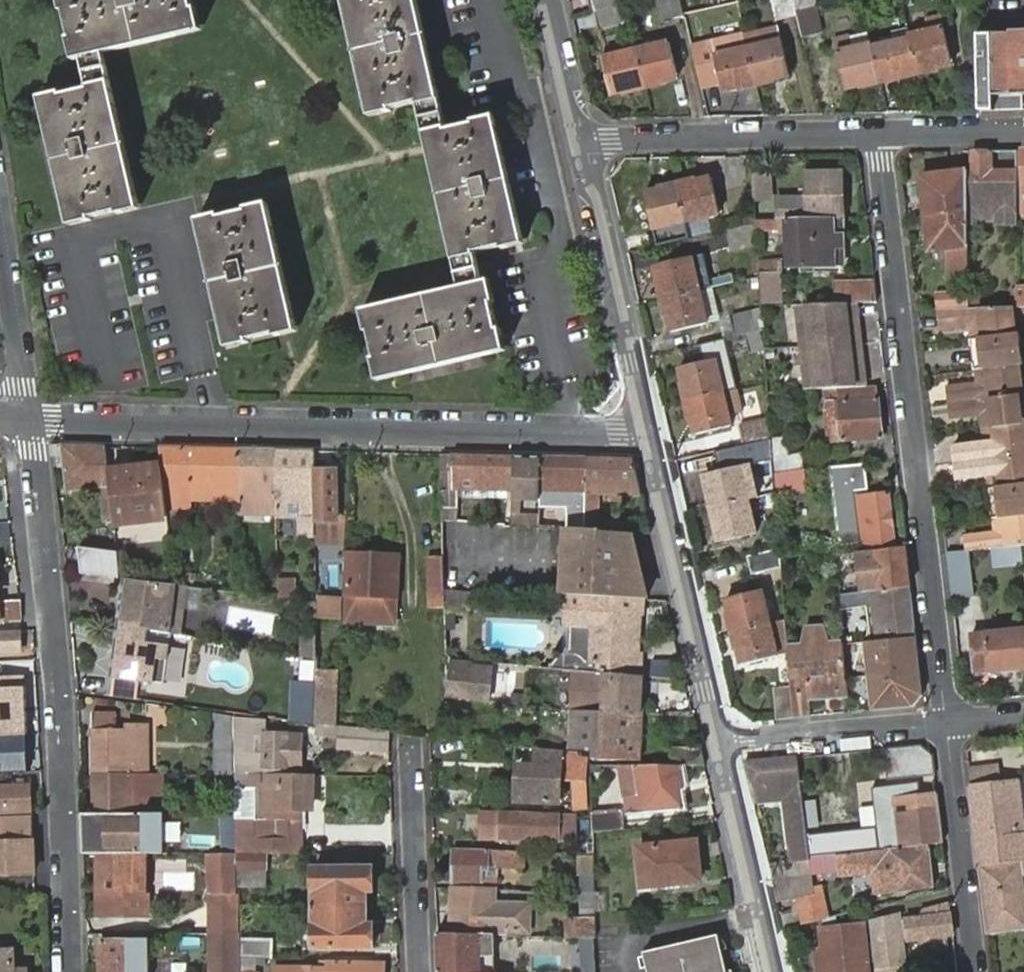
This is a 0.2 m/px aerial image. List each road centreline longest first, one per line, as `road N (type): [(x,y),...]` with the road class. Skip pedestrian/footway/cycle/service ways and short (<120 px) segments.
road 1 (residential): [(648,425),(618,432),(27,420)]
road 2 (residential): [(949,721),(880,133)]
road 3 (residential): [(27,420),(60,690),(73,971)]
road 4 (residential): [(648,425),(722,745)]
road 5 (residential): [(583,143),(880,133)]
road 6 (residential): [(583,143),(648,425)]
road 7 (residential): [(949,721),(976,971)]
road 8 (residential): [(722,745),(773,971)]
road 9 (residential): [(419,971),(410,740)]
road 10 (residential): [(722,745),(949,721)]
road 11 (residential): [(27,420),(0,251)]
road 12 (residential): [(550,0),(583,143)]
road 13 (residential): [(880,133),(1023,130)]

